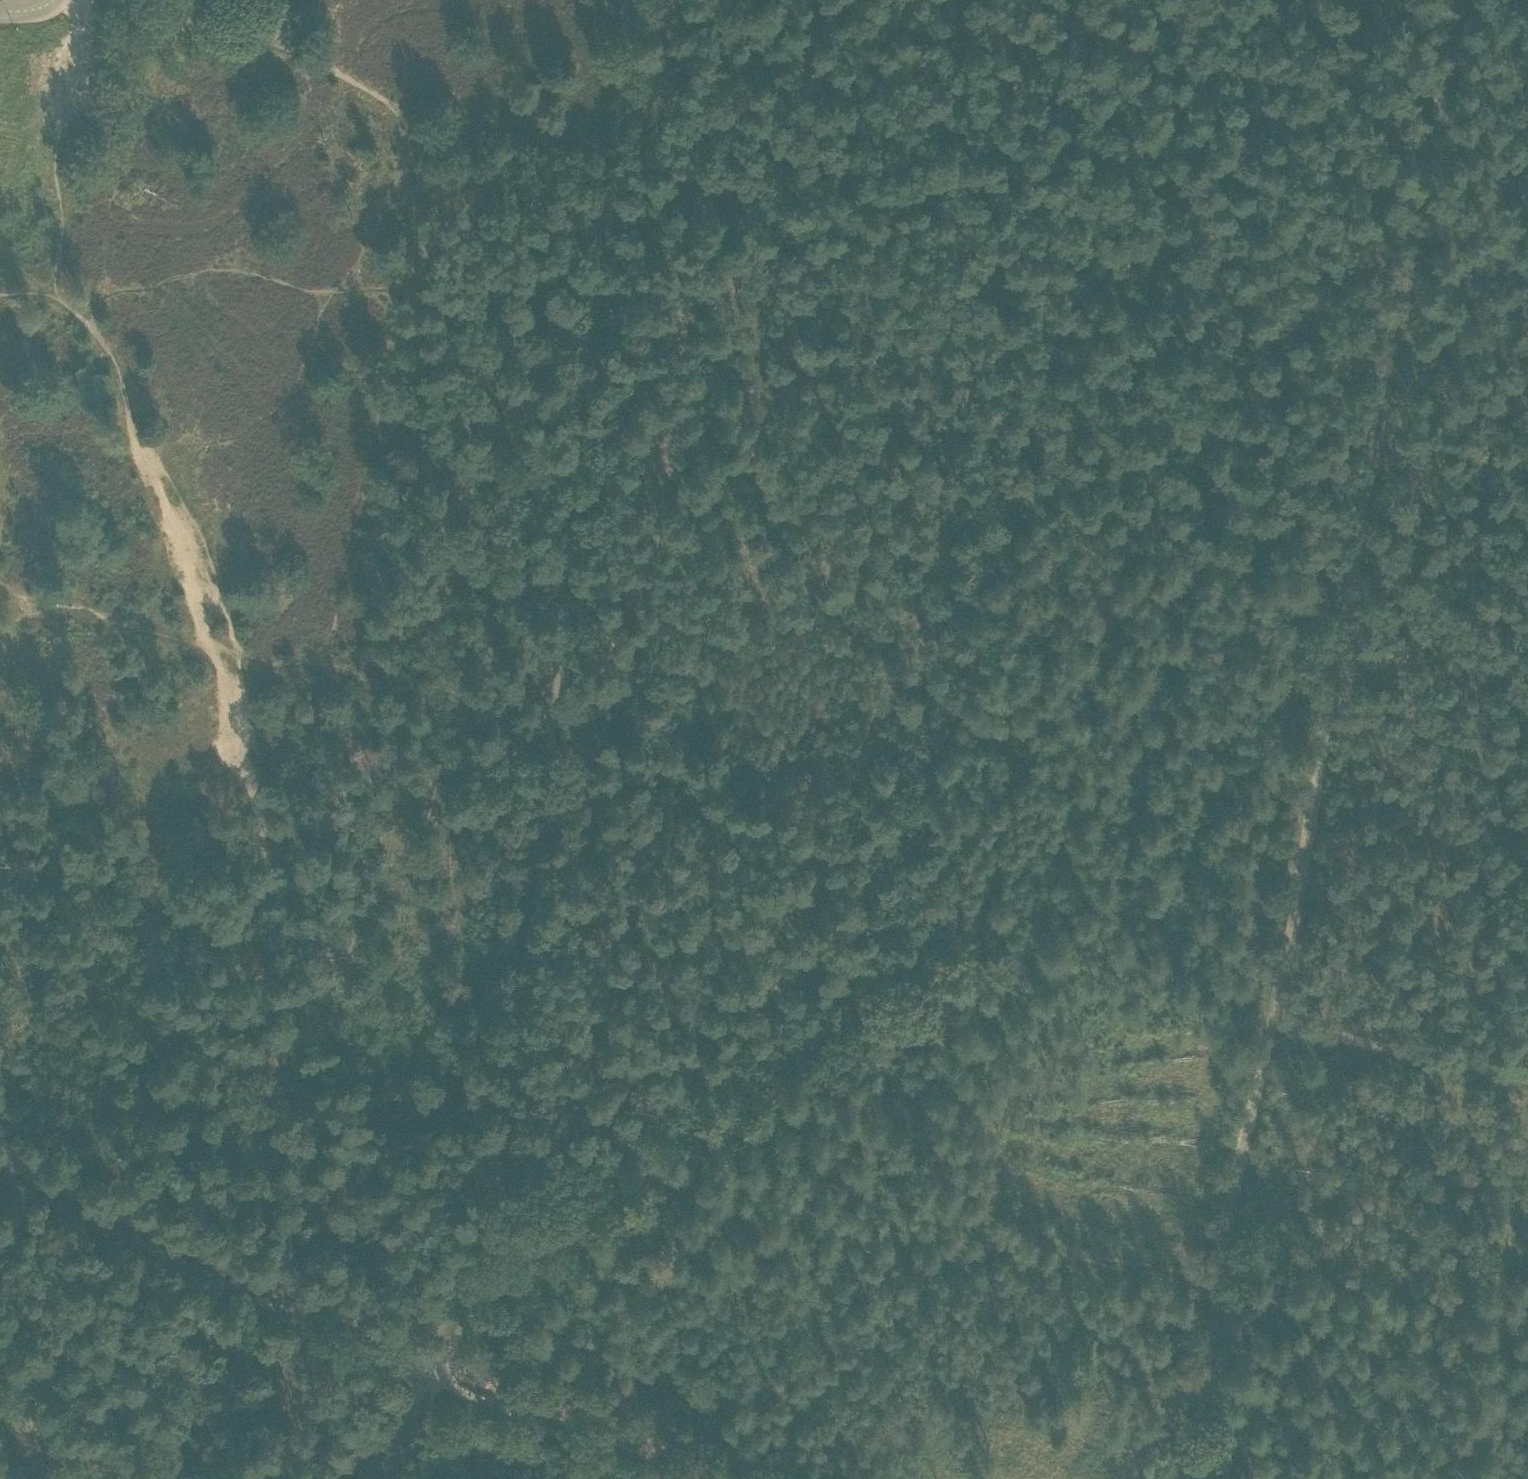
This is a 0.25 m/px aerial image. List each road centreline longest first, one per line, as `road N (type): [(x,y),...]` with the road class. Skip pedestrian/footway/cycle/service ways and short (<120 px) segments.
road 1 (track): [(1350,579),(999,525),(973,684),(962,721),(924,781),(894,937),(866,986),(793,1054),(693,1118),(584,1170)]
road 2 (track): [(1424,175),(1269,1038)]
road 3 (track): [(295,1099),(269,999),(258,807),(225,639),(170,492),(92,325),(53,290)]
road 4 (track): [(500,1171),(584,1170),(818,1215),(1164,1260),(1220,1275)]
road 5 (track): [(546,776),(381,672),(335,654),(0,592)]
road 6 (track): [(430,1352),(0,1151)]
road 7 (track): [(1269,1038),(1184,1478)]
road 8 (track): [(716,1478),(430,1352)]
road 9 (track): [(1527,1079),(1269,1038)]
road 10 (track): [(232,1478),(0,1369)]
road 11 (track): [(0,200),(45,135),(78,27),(65,0)]
road 12 (track): [(295,1099),(397,1143),(500,1171)]
road 13 (track): [(1450,0),(1424,175)]
road 14 (track): [(430,1352),(379,1478)]

